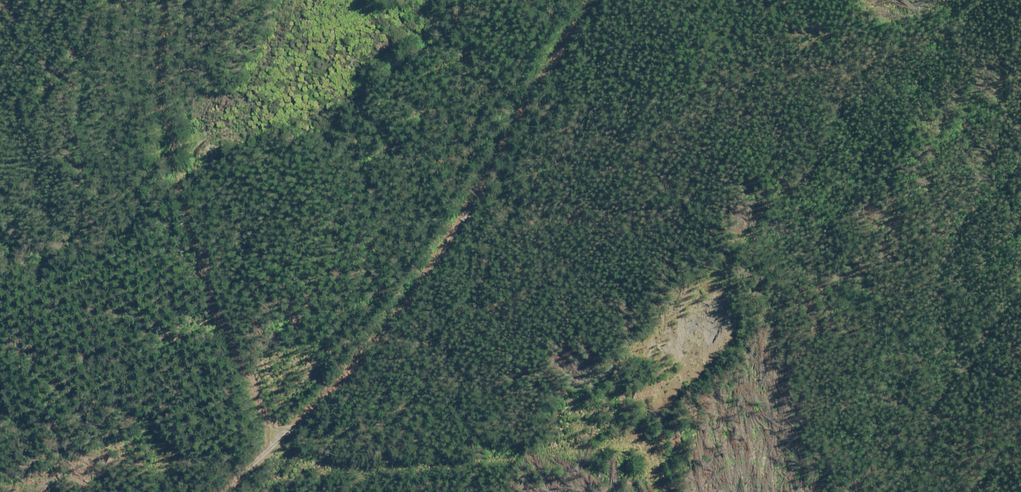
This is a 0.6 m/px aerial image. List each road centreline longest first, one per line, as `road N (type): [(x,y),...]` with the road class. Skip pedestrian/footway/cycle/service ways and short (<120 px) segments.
road 1 (track): [(271,448),(367,471),(547,449),(629,356),(690,339),(694,401),(628,491)]
road 2 (track): [(224,491),(335,389),(415,294),(596,0)]

